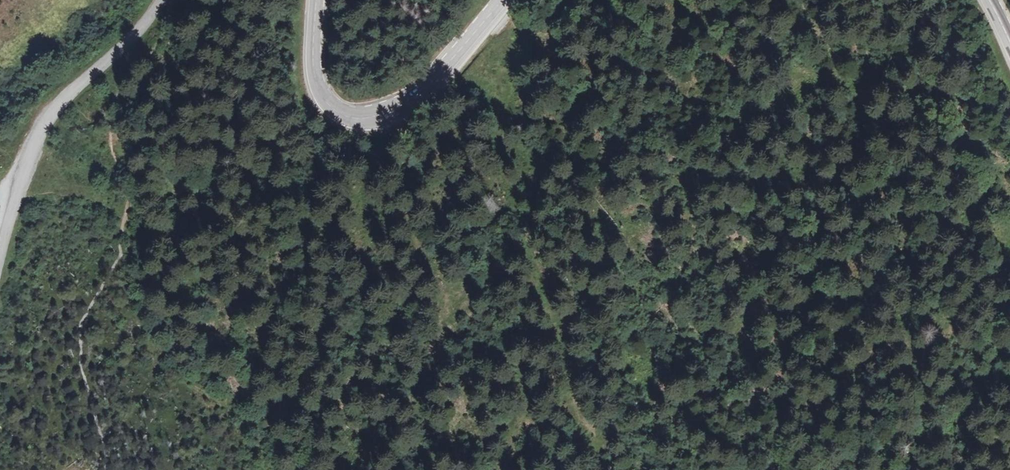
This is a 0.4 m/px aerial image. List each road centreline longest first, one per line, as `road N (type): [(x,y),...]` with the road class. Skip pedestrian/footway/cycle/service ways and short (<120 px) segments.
road 1 (secondary): [(316,0),(313,77),(334,112),(360,119),(414,99),(503,0)]
road 2 (tertiary): [(0,259),(37,135),(164,0)]

